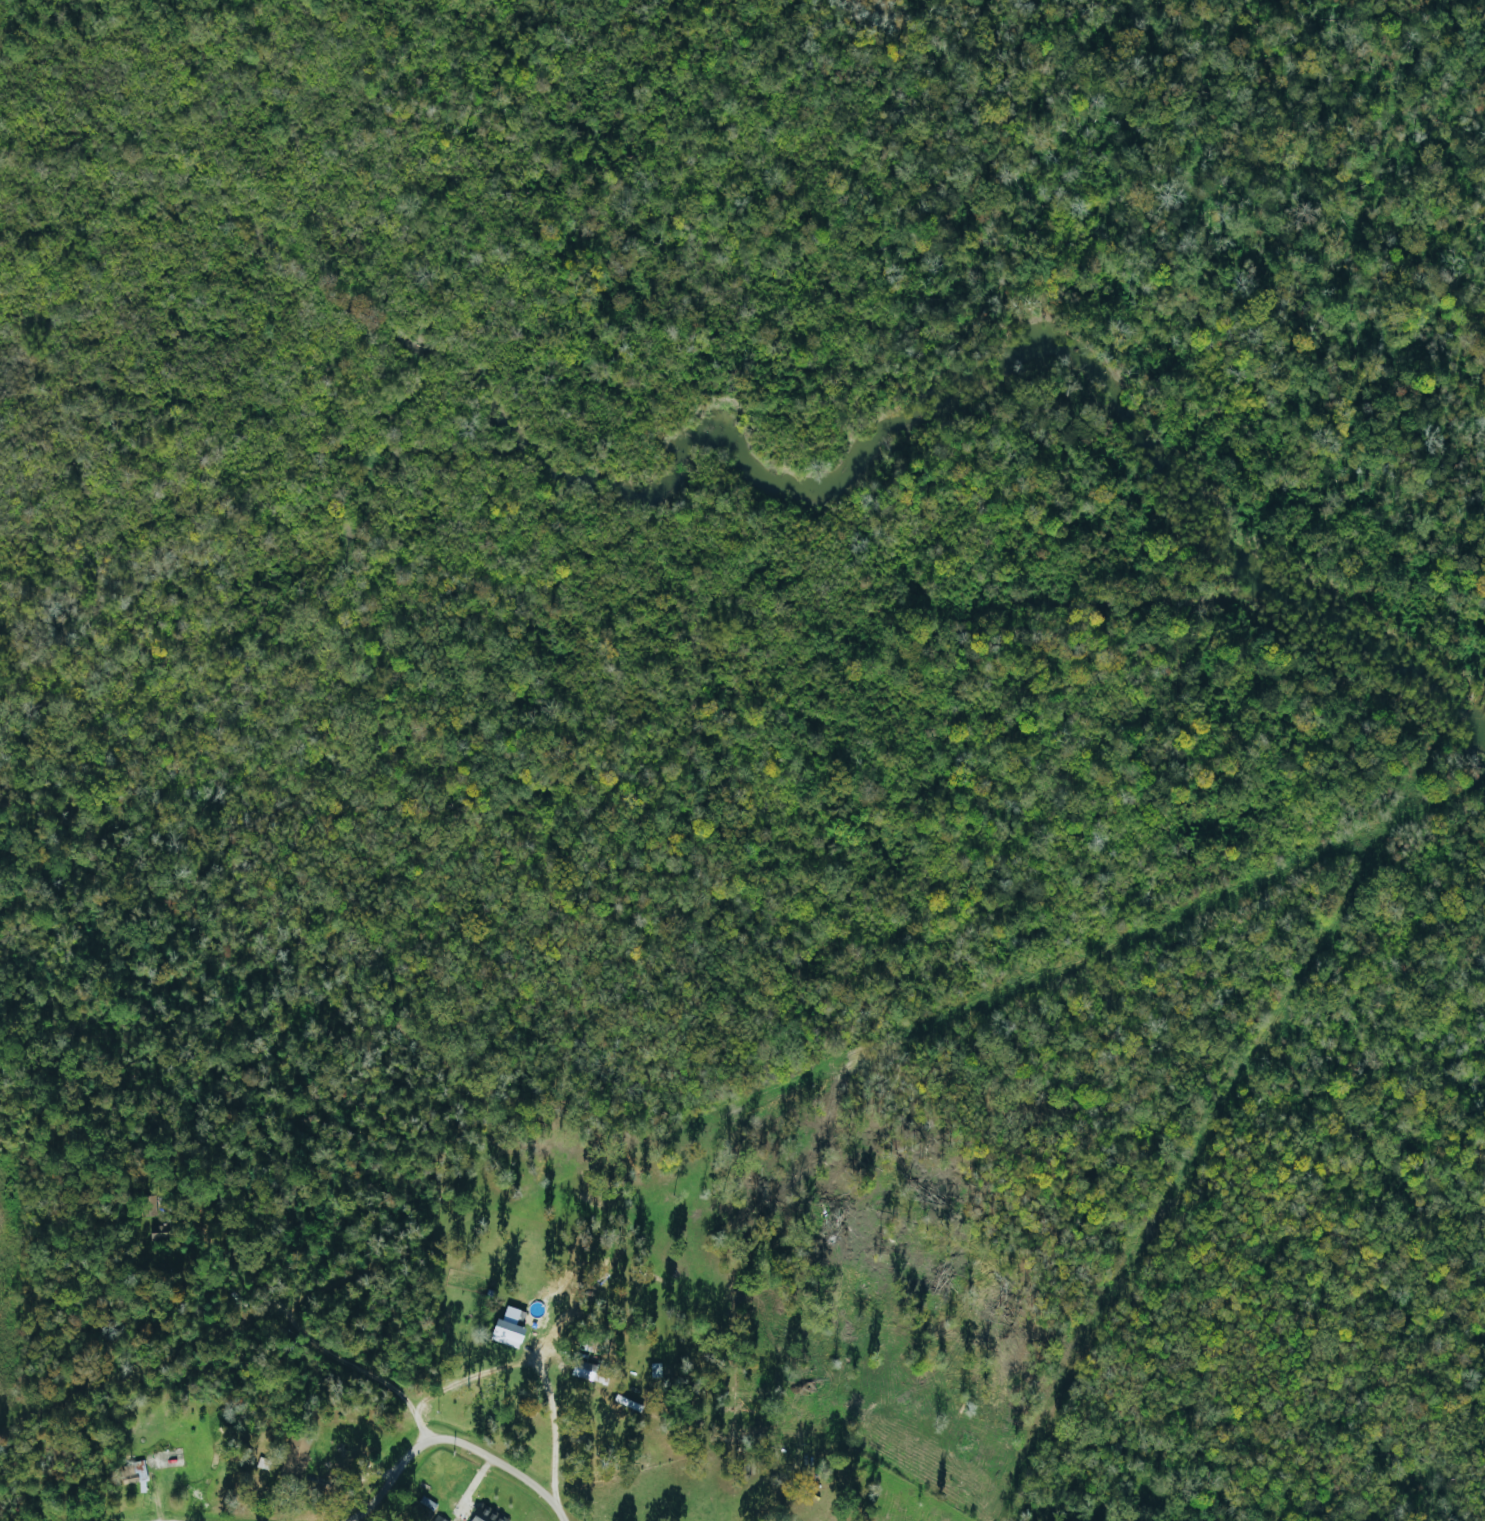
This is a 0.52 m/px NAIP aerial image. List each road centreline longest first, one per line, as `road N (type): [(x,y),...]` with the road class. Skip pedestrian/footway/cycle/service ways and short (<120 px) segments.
road 1 (residential): [(309,1520),(340,1519),(384,1489),(415,1453),(458,1441)]
road 2 (residential): [(458,1441),(551,1500),(564,1520)]

